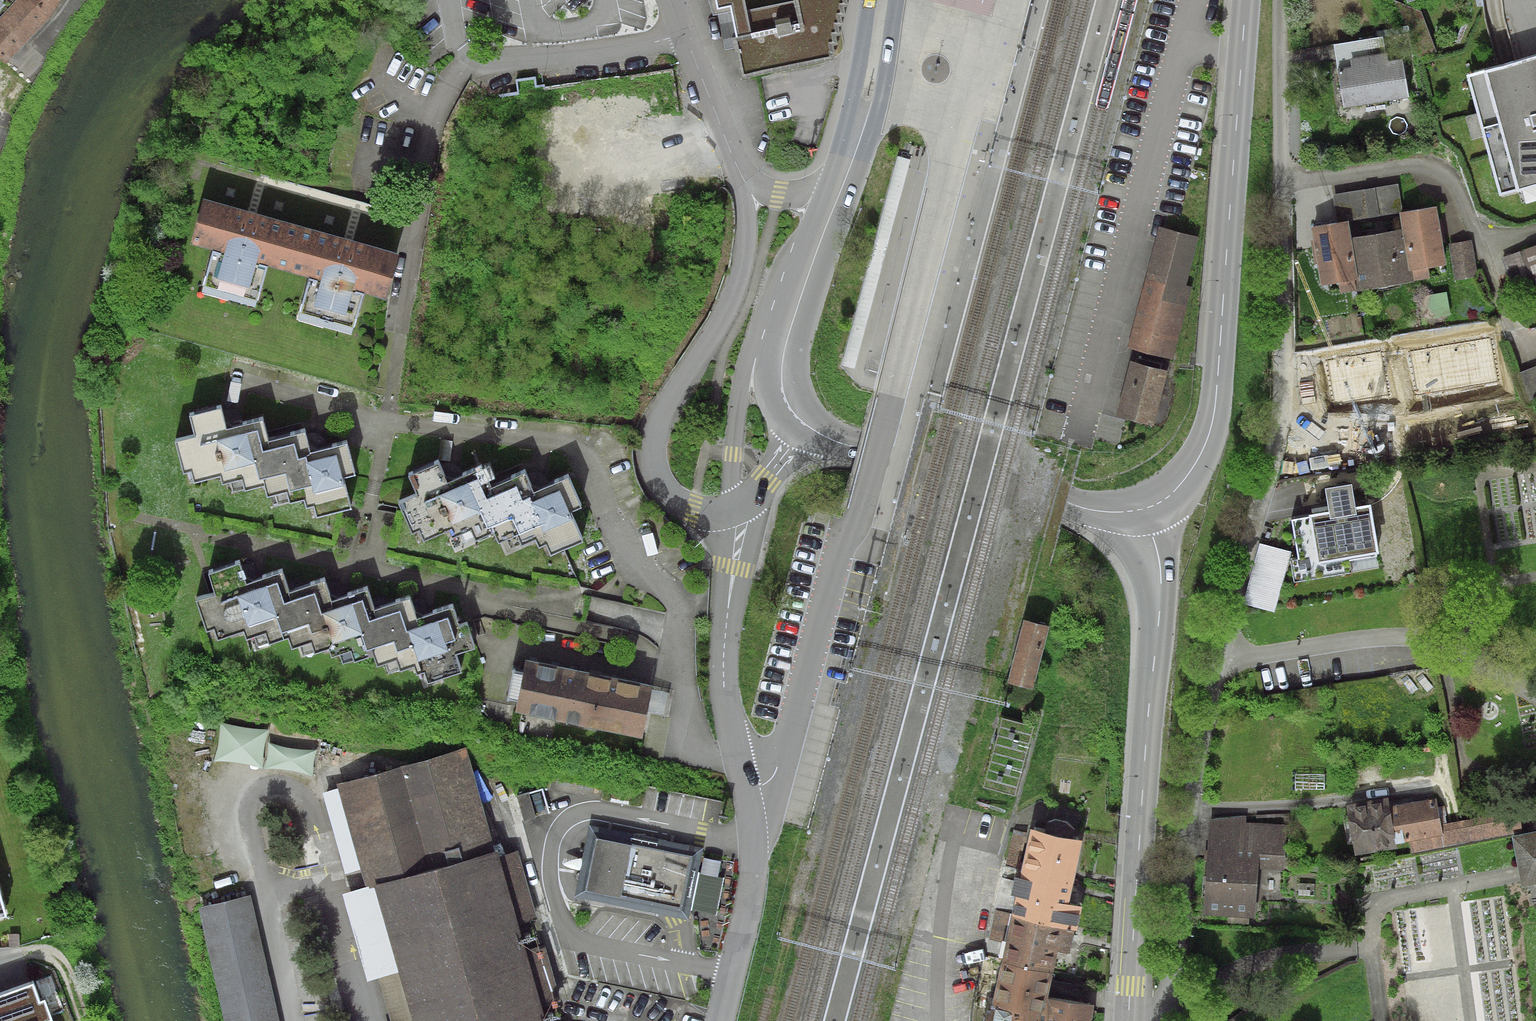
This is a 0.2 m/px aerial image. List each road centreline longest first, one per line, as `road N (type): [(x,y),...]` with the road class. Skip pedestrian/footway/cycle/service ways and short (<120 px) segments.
road 1 (secondary): [(1247,0),(1212,428),(1183,484),(1145,510)]
road 2 (residential): [(722,1020),(755,863),(724,686),(736,508)]
road 3 (tertiary): [(1145,510),(1160,568),(1160,614),(1129,1020)]
road 4 (residential): [(747,178),(747,248),(734,292),(652,451),(658,479),(685,507),(707,514),(736,508)]
road 5 (residential): [(685,35),(459,75),(437,110),(417,213)]
road 6 (secondary): [(1145,510),(1091,510),(838,443),(808,427)]
road 7 (residential): [(819,245),(785,269),(757,327),(735,423),(736,508)]
road 8 (secondary): [(808,427),(784,398),(782,369),(819,245)]
road 9 (secondary): [(848,171),(882,0)]
road 10 (residential): [(685,35),(747,178)]

